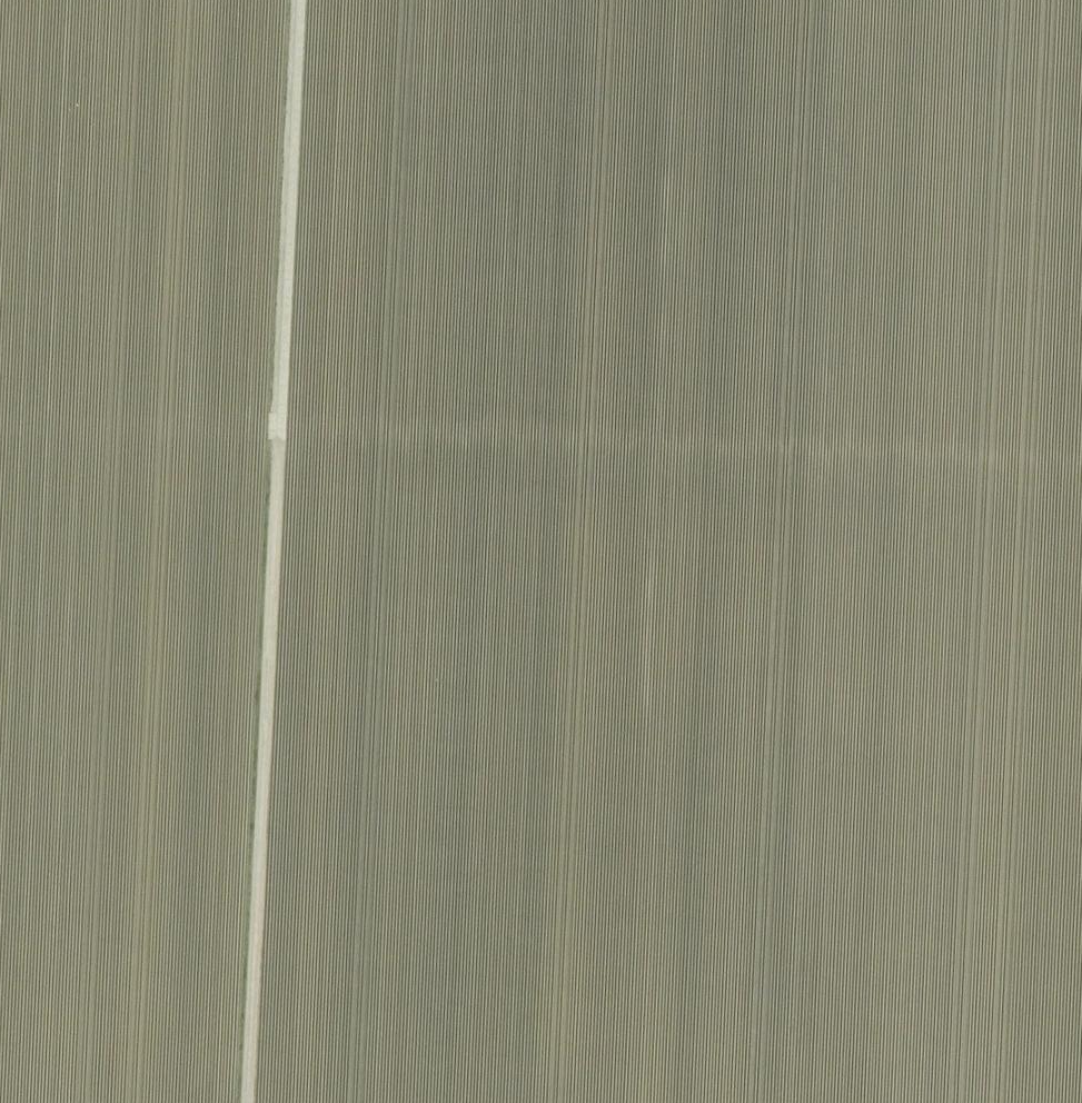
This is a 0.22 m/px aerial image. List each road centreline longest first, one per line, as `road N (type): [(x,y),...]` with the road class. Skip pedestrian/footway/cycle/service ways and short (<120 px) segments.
road 1 (track): [(247,1102),(301,0)]

